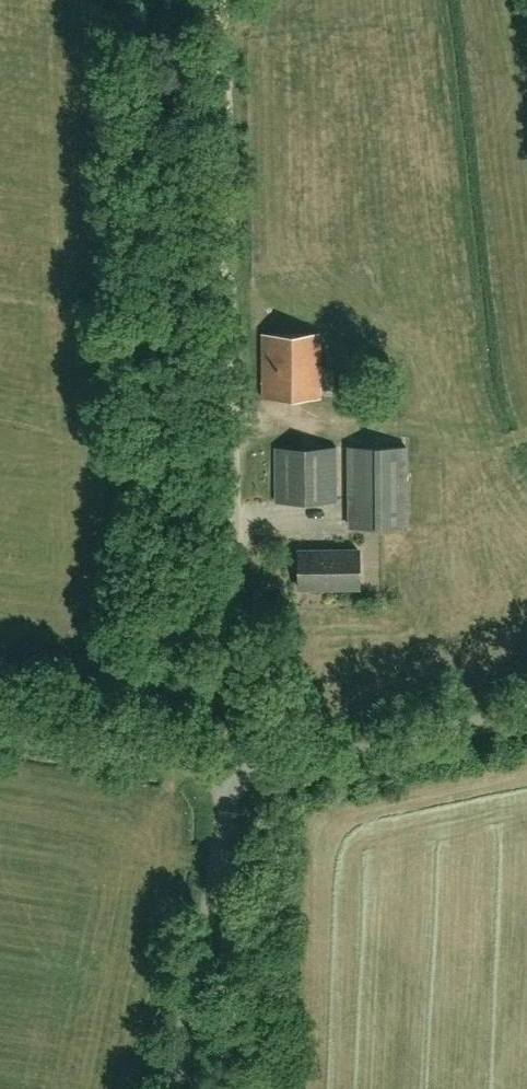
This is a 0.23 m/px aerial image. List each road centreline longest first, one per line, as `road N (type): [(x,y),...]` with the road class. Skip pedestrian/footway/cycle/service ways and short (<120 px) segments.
road 1 (unclassified): [(234,768),(230,370)]
road 2 (track): [(230,370),(223,0)]
road 3 (unclassified): [(172,1088),(234,768)]
road 4 (unclassified): [(234,768),(300,764),(526,714)]
road 5 (unclassified): [(0,733),(234,768)]

